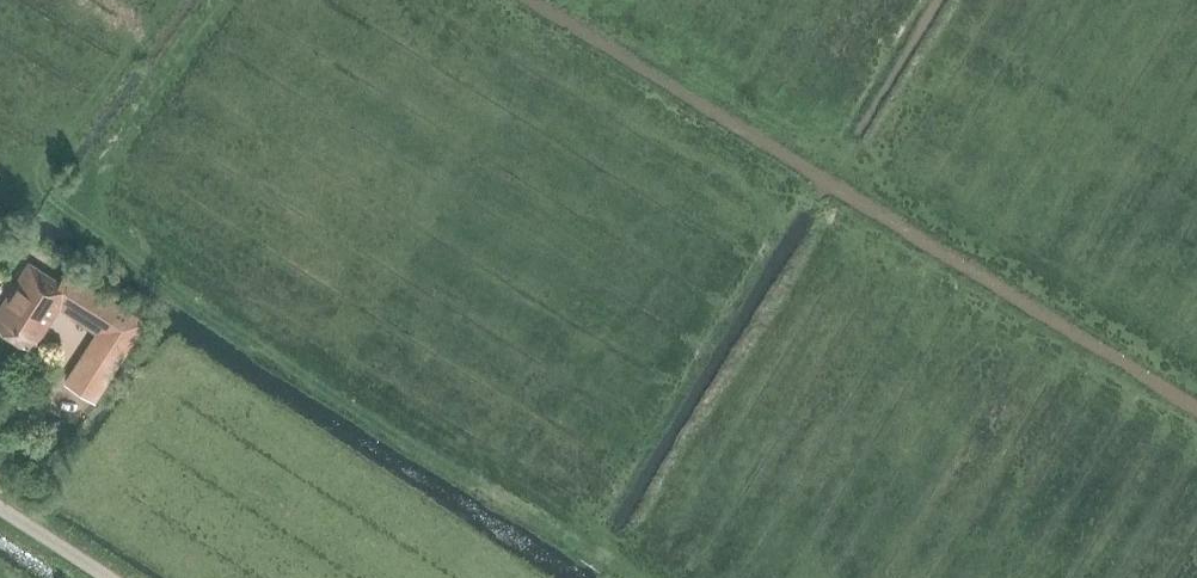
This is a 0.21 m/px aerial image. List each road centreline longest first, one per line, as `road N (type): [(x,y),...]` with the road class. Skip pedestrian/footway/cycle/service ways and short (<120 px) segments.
road 1 (unclassified): [(108,577),(0,507)]

